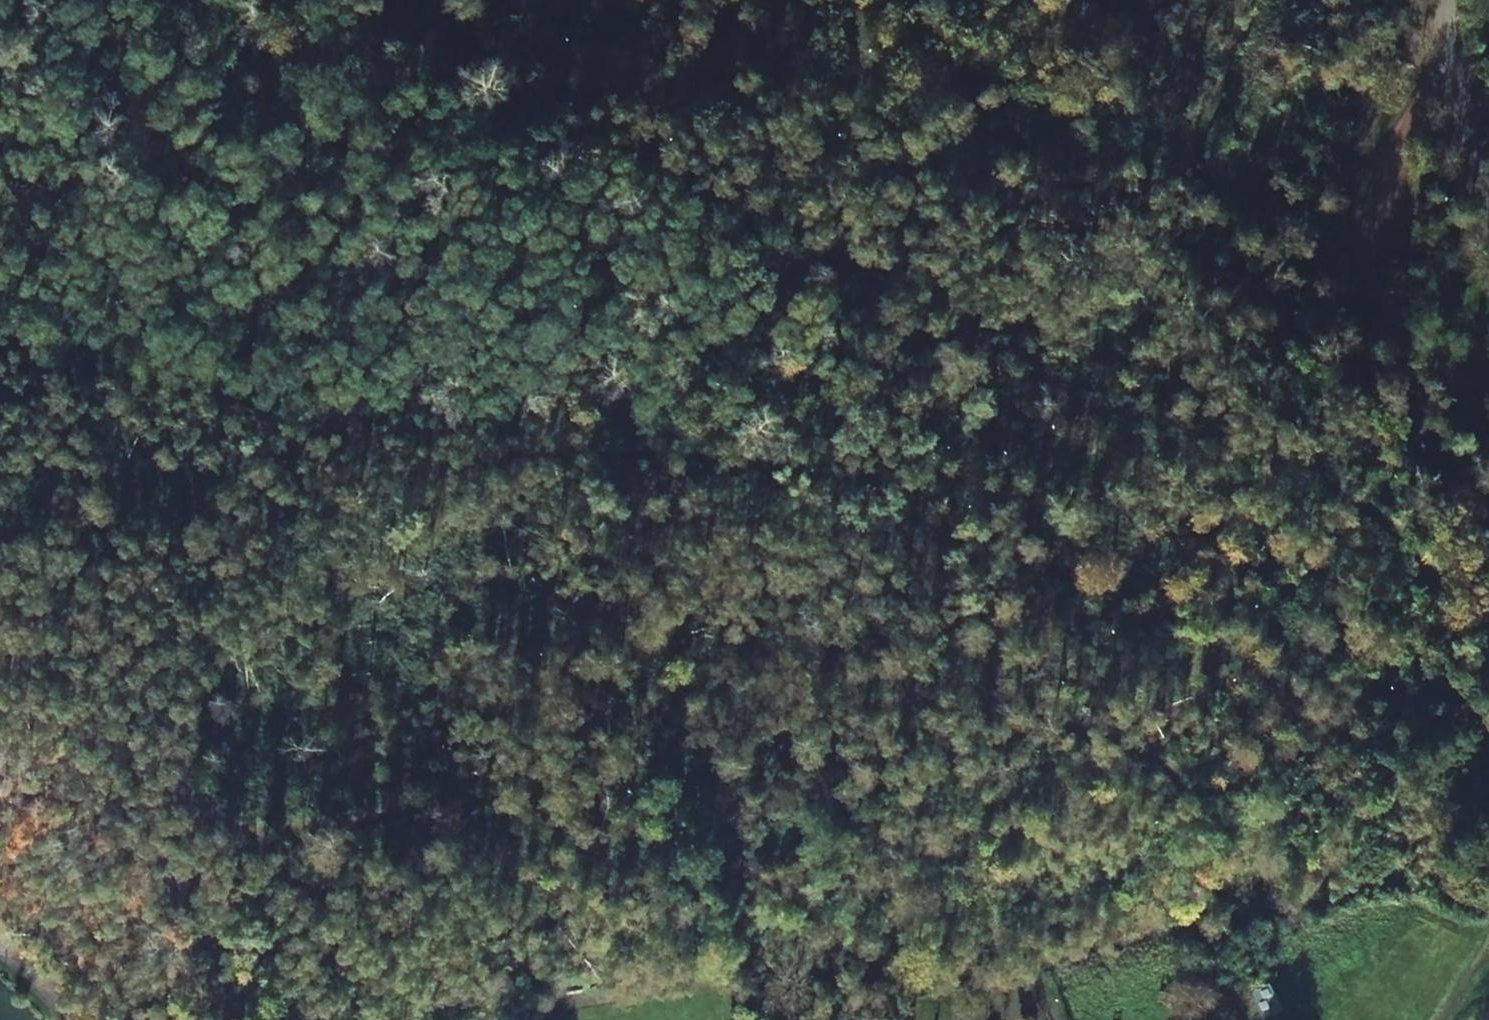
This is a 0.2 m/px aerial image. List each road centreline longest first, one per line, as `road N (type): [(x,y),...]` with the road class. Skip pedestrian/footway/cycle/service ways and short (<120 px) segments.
road 1 (unclassified): [(1442,0),(1469,141)]

